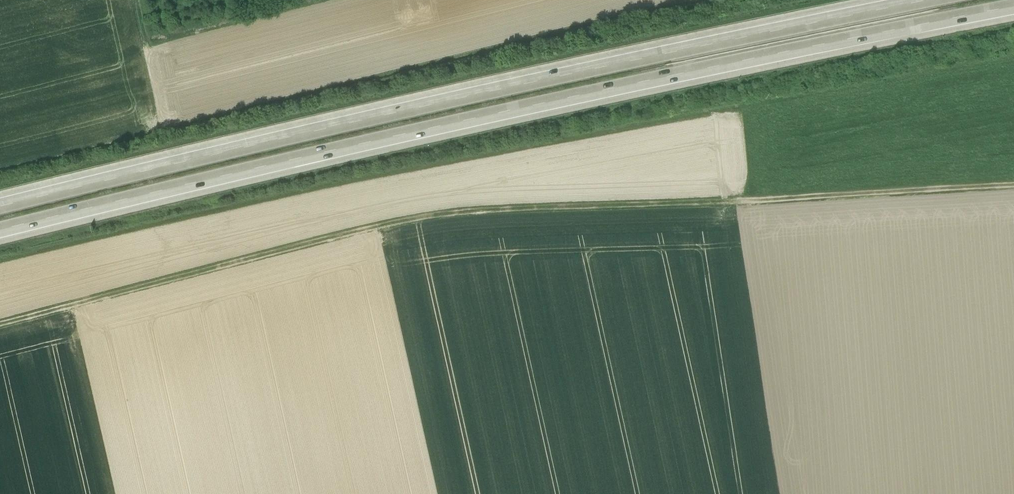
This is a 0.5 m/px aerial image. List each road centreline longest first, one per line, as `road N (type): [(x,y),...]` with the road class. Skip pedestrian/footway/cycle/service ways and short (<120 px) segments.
road 1 (motorway): [(0,231),(627,86),(1013,8)]
road 2 (track): [(0,322),(439,216),(1013,184)]
road 3 (motorway): [(934,0),(439,103),(0,207)]

